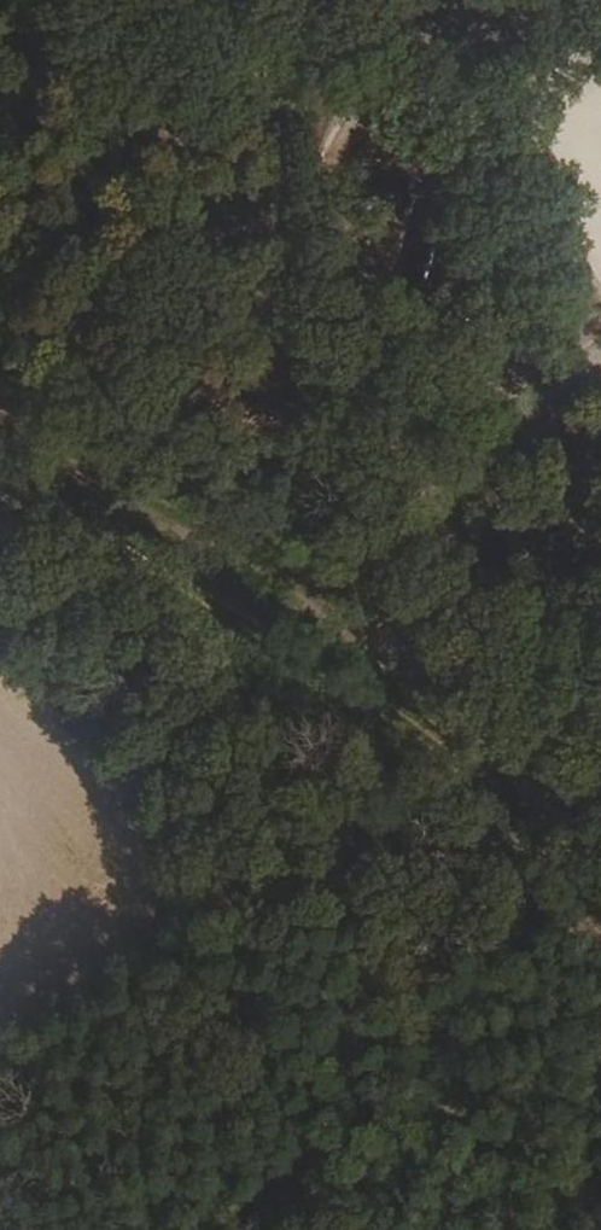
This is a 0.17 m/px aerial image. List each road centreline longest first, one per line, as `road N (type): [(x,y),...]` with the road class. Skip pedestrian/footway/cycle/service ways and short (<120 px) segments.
road 1 (track): [(600,941),(262,647),(0,475)]

